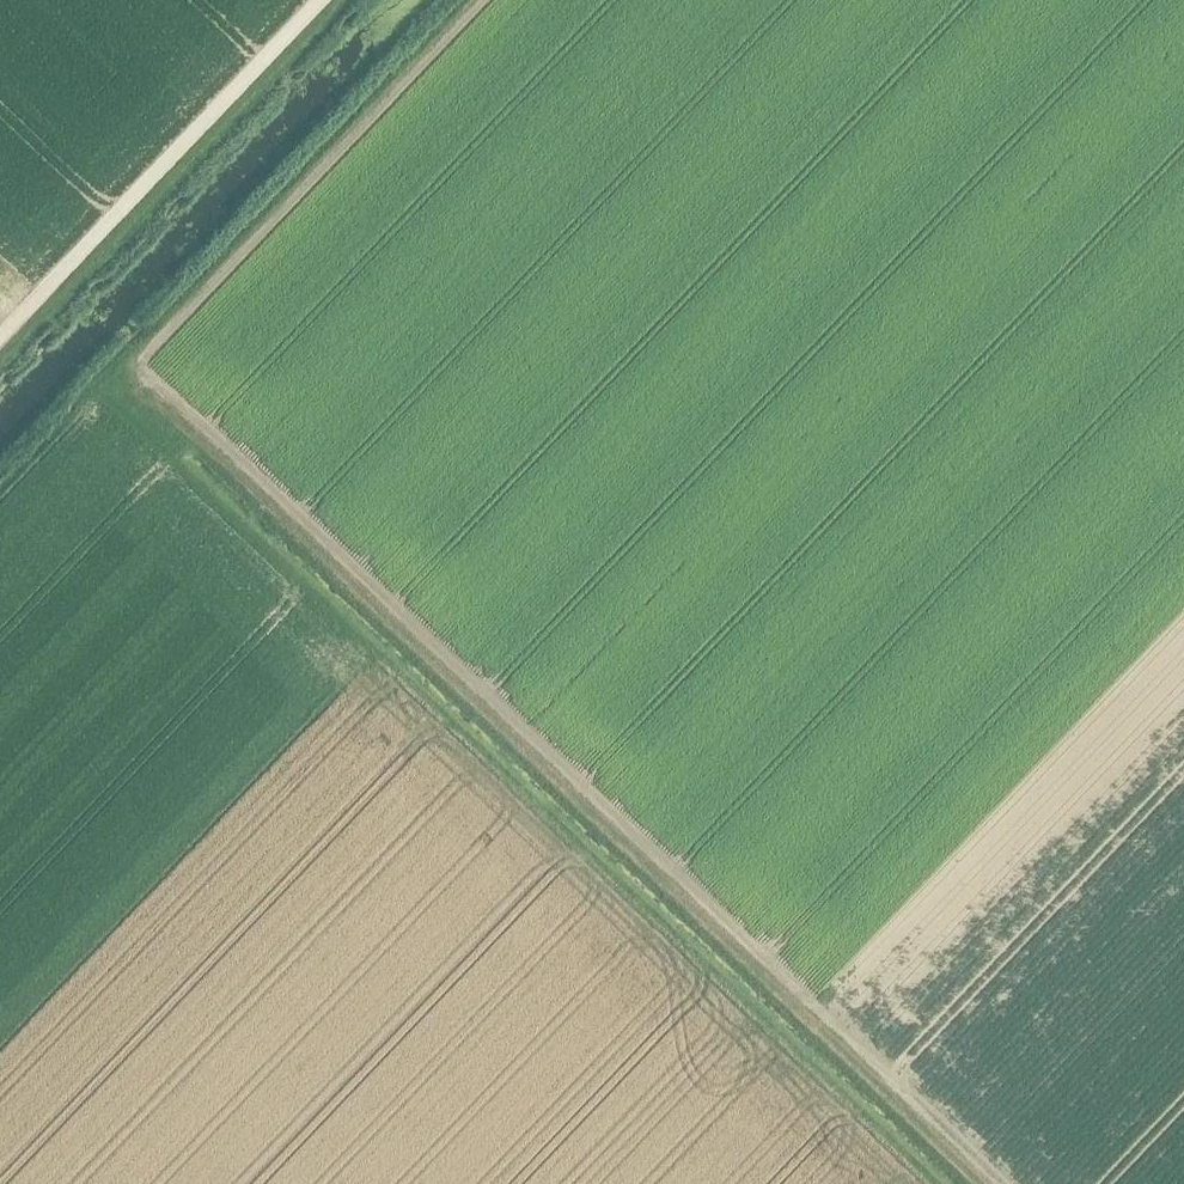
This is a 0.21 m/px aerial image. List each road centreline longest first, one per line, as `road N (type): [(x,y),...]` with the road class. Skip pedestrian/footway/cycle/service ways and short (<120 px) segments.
road 1 (track): [(318,0),(0,335)]

